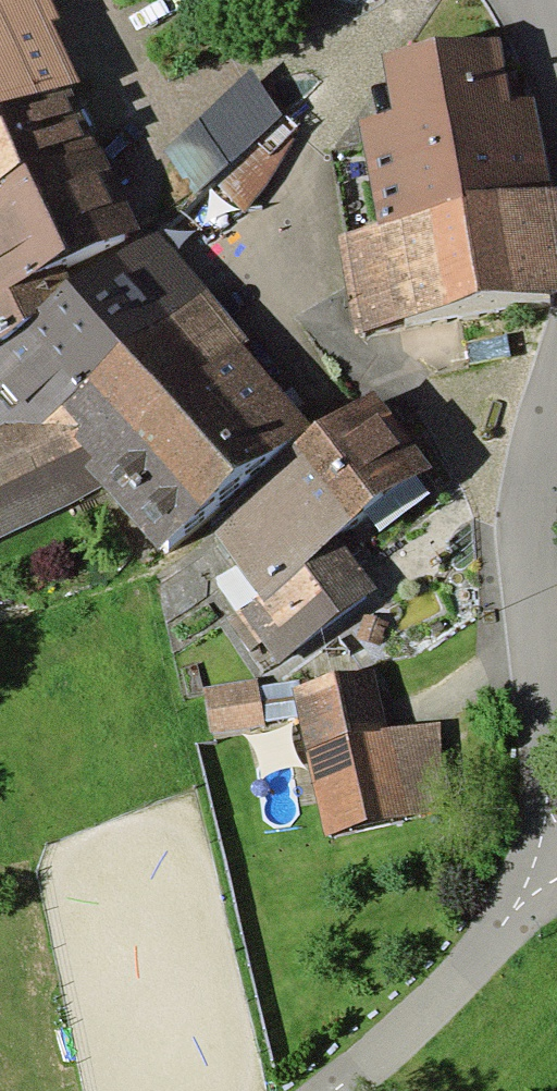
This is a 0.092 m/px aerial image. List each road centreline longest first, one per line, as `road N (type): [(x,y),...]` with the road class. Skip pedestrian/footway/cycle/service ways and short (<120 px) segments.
road 1 (unclassified): [(331,1090),(465,958),(530,868),(520,524),(556,352)]

